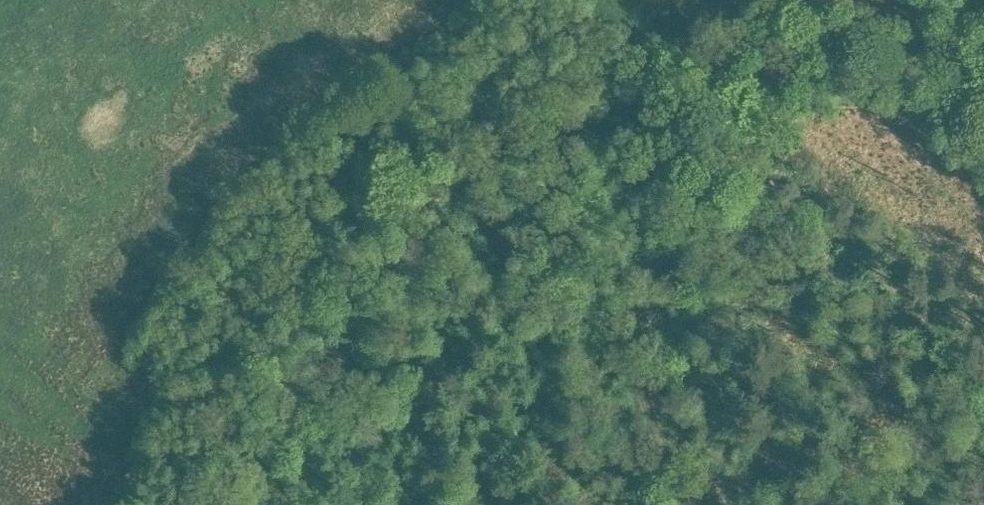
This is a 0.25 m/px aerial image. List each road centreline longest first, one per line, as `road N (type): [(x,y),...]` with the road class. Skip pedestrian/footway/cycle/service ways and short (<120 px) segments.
road 1 (track): [(706,504),(657,437),(636,365),(643,290),(677,221),(728,157),(781,116),(887,84),(983,20)]
road 2 (track): [(887,84),(983,170)]

